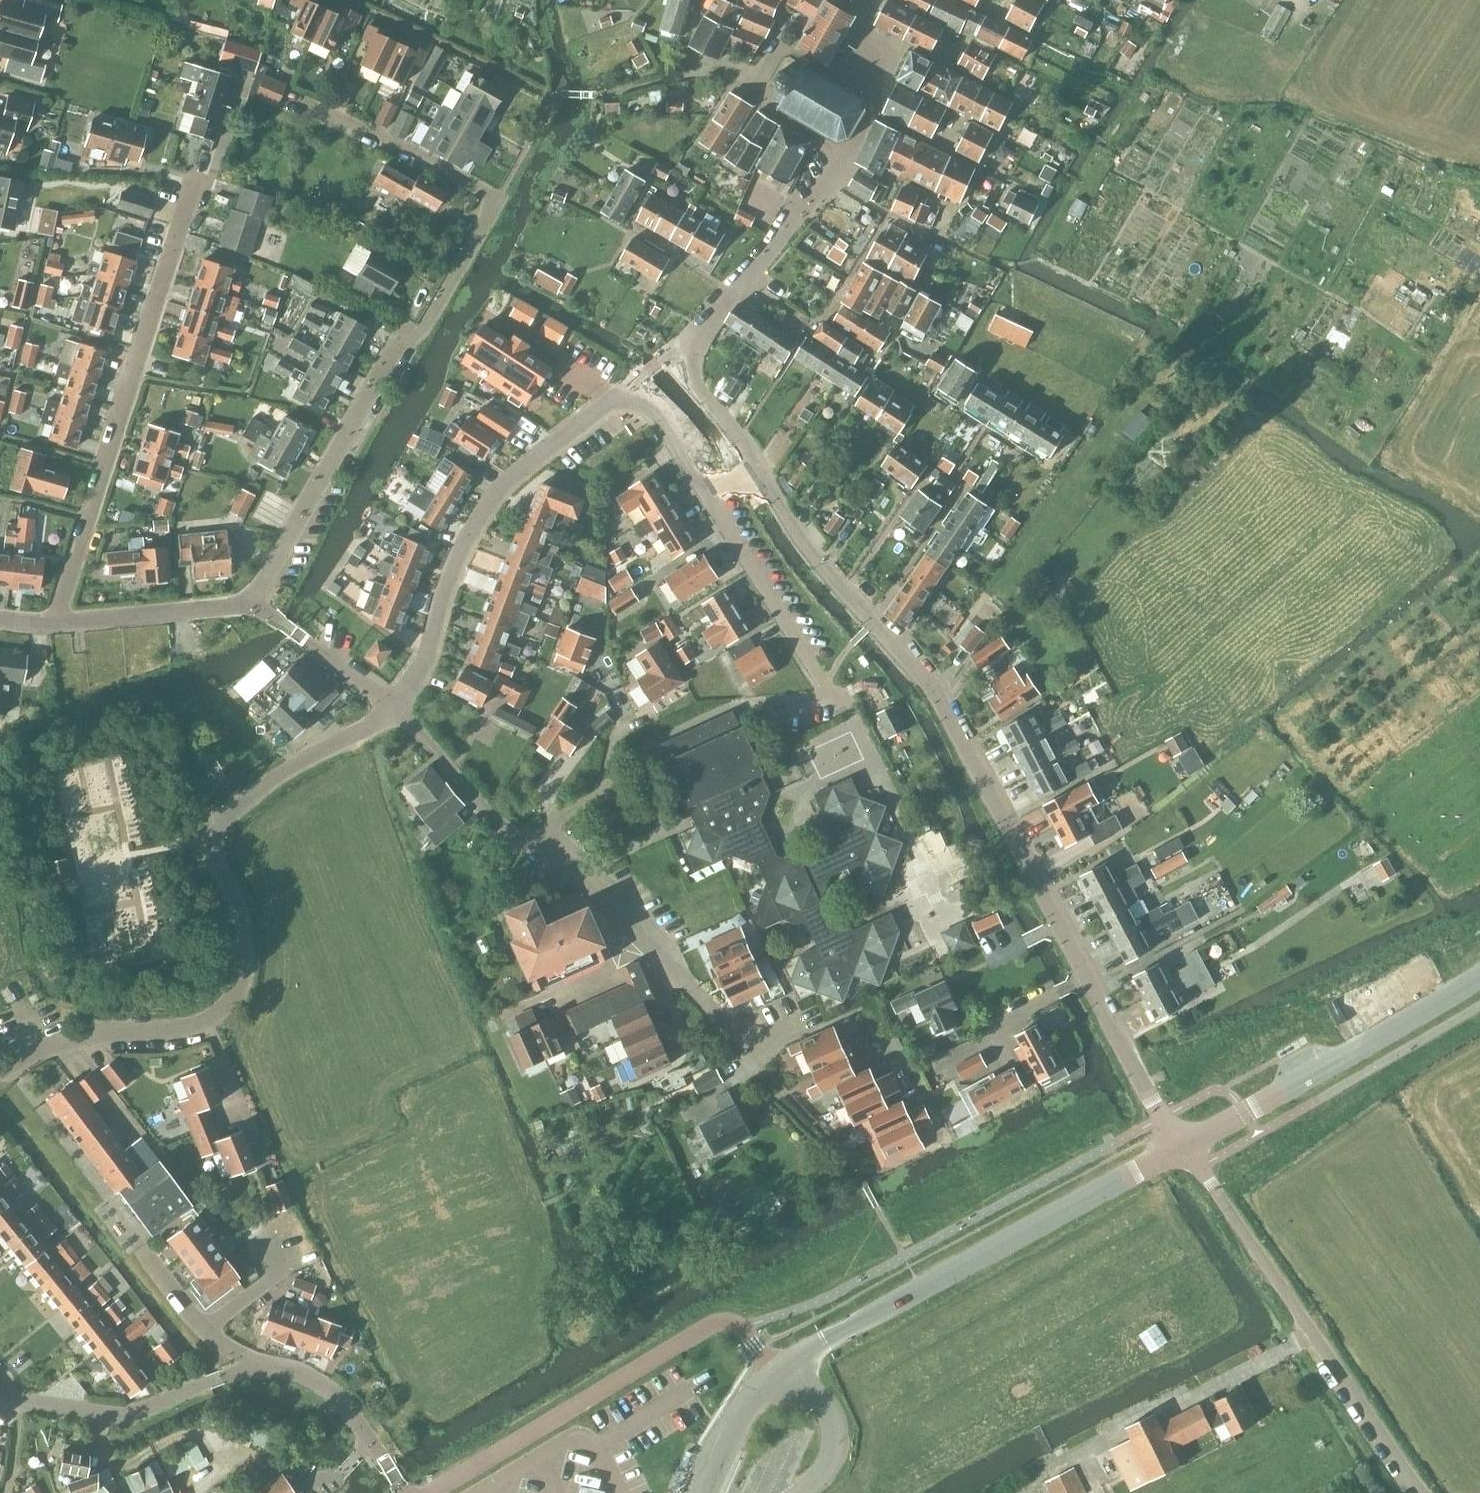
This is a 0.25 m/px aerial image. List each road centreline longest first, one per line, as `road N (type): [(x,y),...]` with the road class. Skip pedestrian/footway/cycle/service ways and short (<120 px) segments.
road 1 (residential): [(1188,1150),(933,687),(808,545),(702,393),(689,348)]
road 2 (residential): [(0,1076),(90,1035),(196,1029),(231,1006),(250,971),(248,931),(217,847),(230,822),(303,764),(367,734),(402,706)]
road 3 (residential): [(797,1034),(755,1054),(687,983),(666,943),(585,866),(497,823),(402,706)]
road 4 (residential): [(258,608),(503,200)]
road 5 (residential): [(58,628),(201,177)]
road 6 (unclassified): [(785,1371),(1188,1150)]
road 7 (unclassified): [(1419,1492),(1188,1150)]
road 8 (unclassified): [(440,1492),(719,1325),(744,1333),(785,1371)]
road 9 (residential): [(402,706),(425,673),(480,526),(530,471),(634,389)]
road 10 (residential): [(850,713),(652,401),(634,389)]
road 11 (unclassified): [(1188,1150),(1479,985)]
road 12 (residential): [(882,104),(793,52),(783,52),(754,90),(849,159)]
road 13 (residential): [(689,348),(849,159)]
road 14 (residential): [(26,1404),(99,1417),(138,1414),(263,1369)]
road 15 (residential): [(258,608),(58,628)]
road 16 (residential): [(407,1492),(360,1420),(318,1384),(263,1369)]
road 17 (residential): [(402,706),(258,608)]
road 18 (residential): [(263,1369),(202,1332),(154,1263)]
road 19 (secondary): [(805,1492),(833,1460),(837,1438),(824,1404),(785,1371)]
road 20 (secondary): [(785,1371),(747,1413),(711,1492)]

